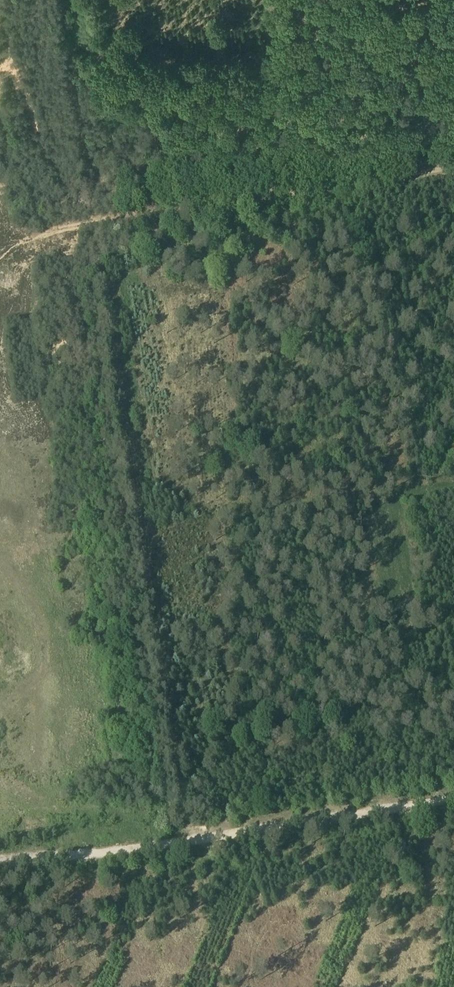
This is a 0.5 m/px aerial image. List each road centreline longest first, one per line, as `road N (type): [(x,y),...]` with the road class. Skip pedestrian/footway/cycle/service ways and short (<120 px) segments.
road 1 (track): [(0,866),(453,801)]
road 2 (track): [(453,169),(200,208)]

